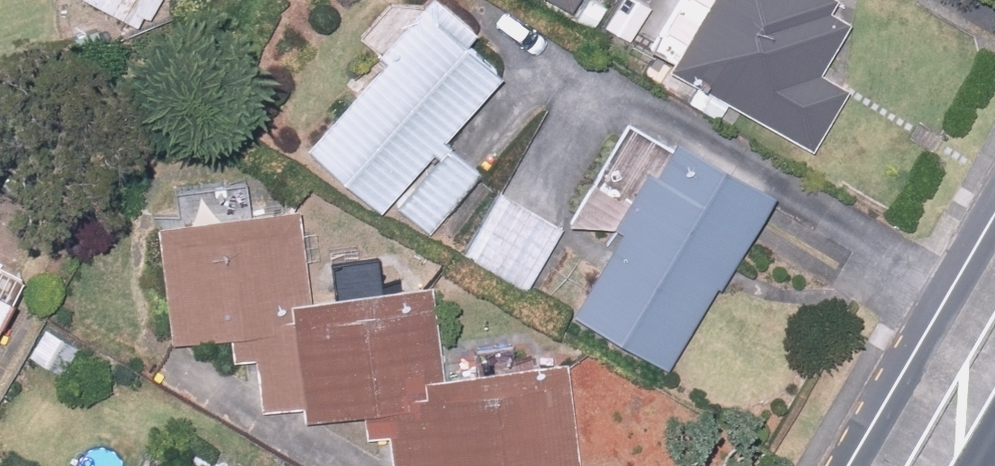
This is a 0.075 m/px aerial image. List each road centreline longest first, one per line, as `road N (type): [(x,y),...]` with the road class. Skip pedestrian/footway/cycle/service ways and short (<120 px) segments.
road 1 (primary): [(994,337),(922,465)]

